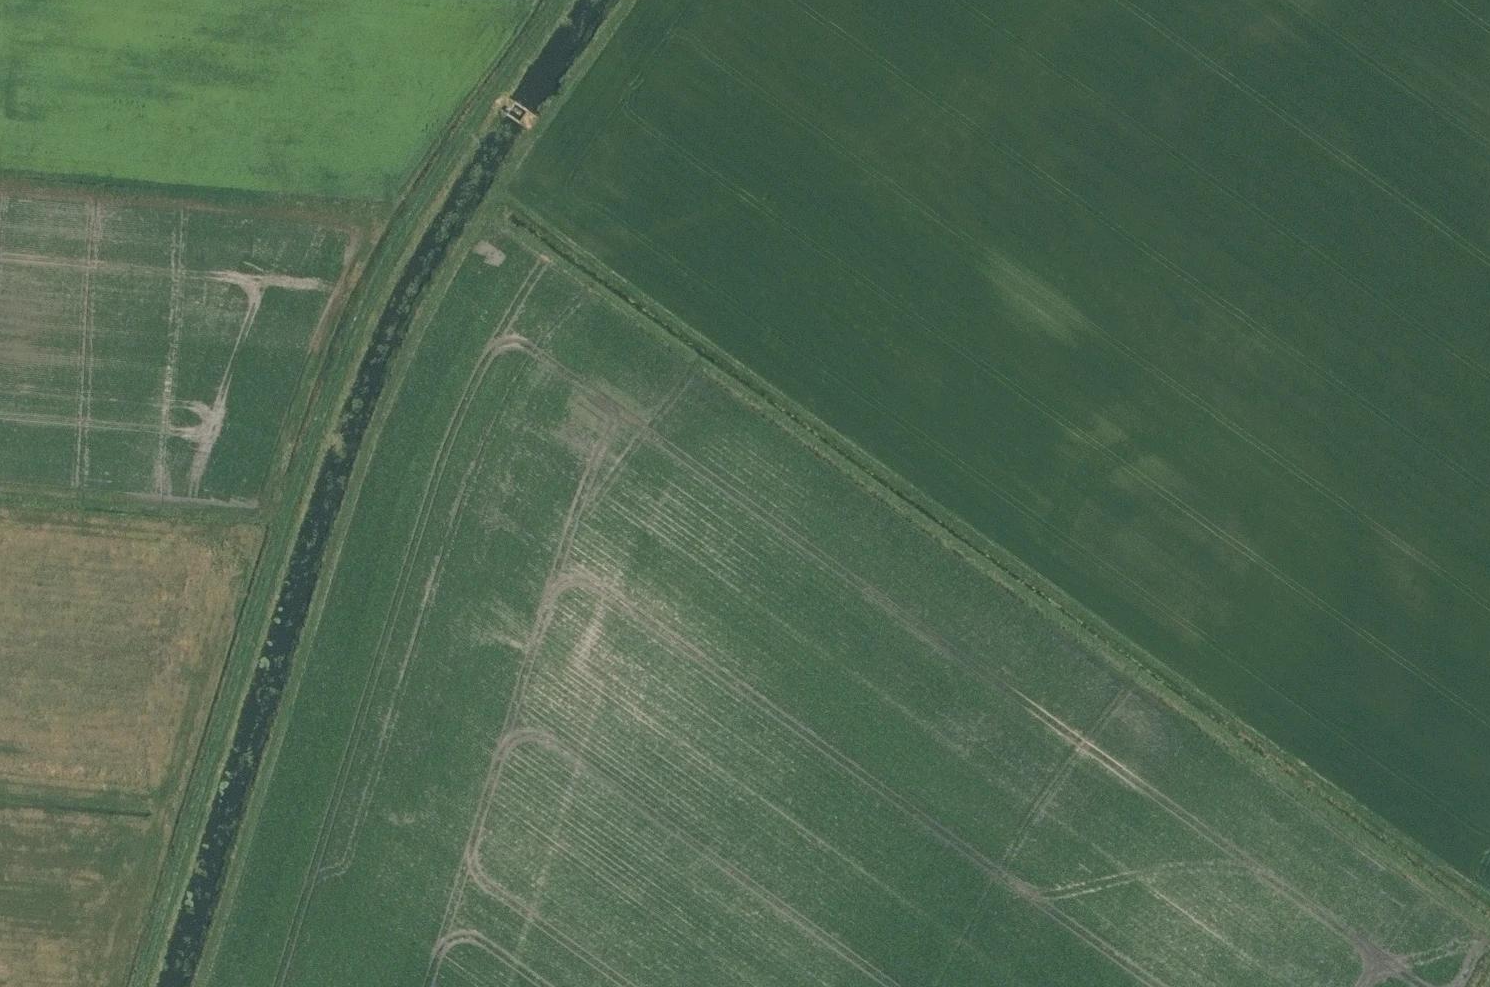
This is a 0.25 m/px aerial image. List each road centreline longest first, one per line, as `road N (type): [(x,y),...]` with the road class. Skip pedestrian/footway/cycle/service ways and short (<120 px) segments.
road 1 (track): [(564,0),(411,232),(370,310),(313,453),(143,986)]

